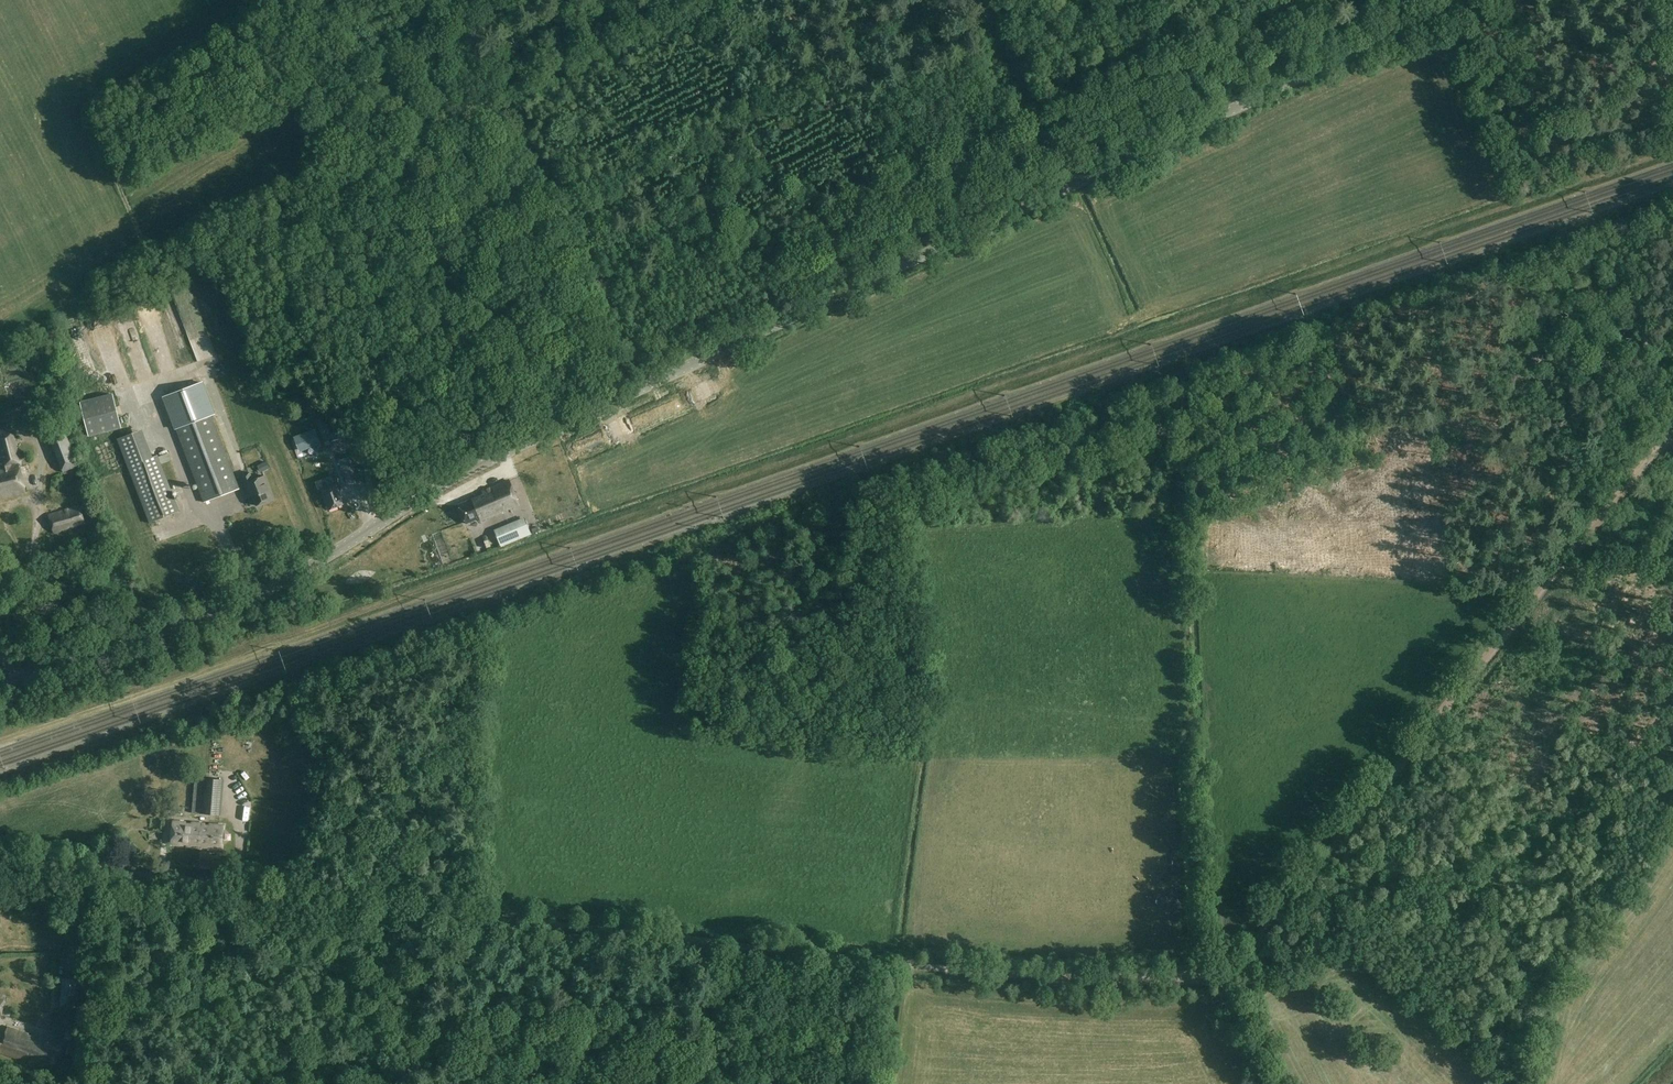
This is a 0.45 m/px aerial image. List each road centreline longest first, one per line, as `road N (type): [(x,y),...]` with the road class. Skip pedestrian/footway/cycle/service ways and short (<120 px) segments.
road 1 (tertiary): [(0,685),(251,597),(323,562),(437,485),(1467,0)]
road 2 (track): [(0,868),(34,864),(897,962)]
road 3 (track): [(1214,973),(1242,955),(1325,861),(1672,430)]
road 4 (track): [(897,962),(1061,976),(1214,973)]
road 5 (track): [(25,676),(42,444)]
road 6 (track): [(974,0),(1069,187)]
road 7 (track): [(1267,1083),(1214,973)]

